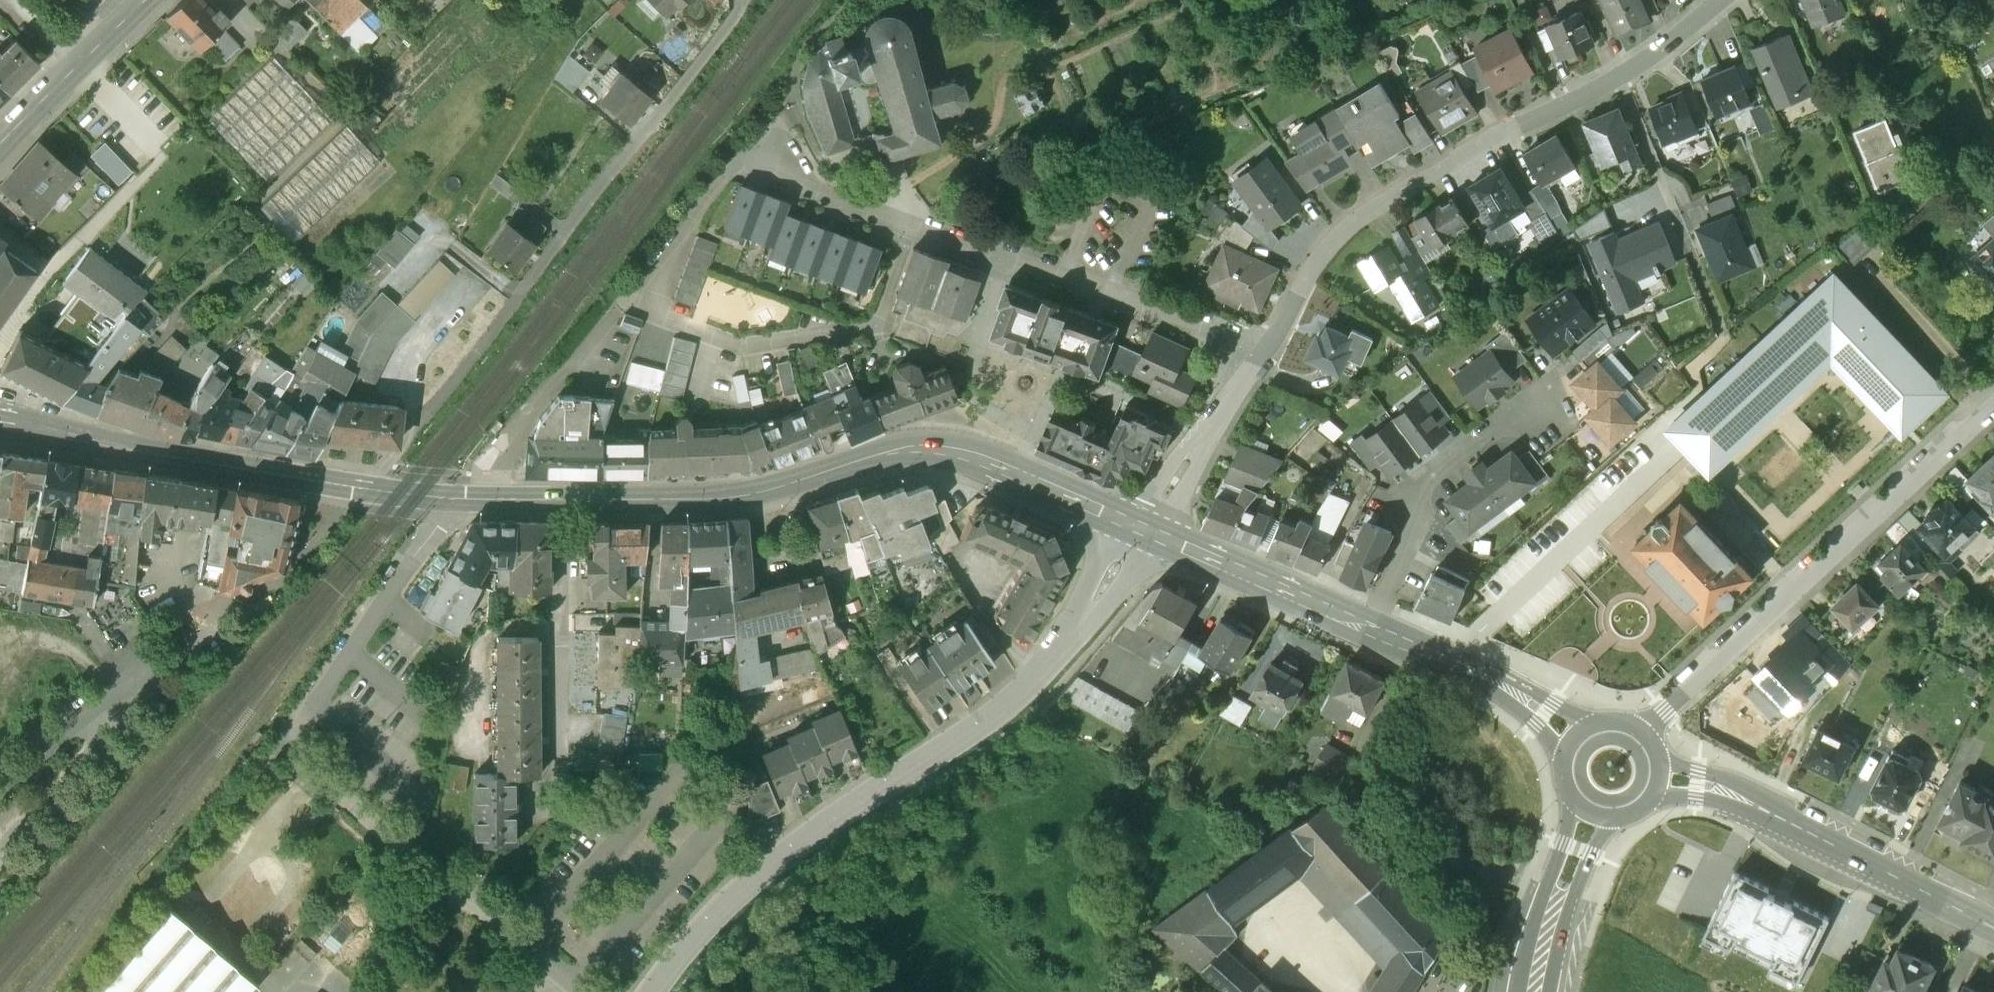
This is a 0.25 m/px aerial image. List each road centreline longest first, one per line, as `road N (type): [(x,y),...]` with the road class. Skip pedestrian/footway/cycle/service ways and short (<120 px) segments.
road 1 (secondary): [(0,427),(448,499),(757,492),(896,450),(946,451),(997,465),(1142,534)]
road 2 (residential): [(657,991),(766,875),(994,716),(1073,635),(1142,534)]
road 3 (residential): [(1720,0),(1655,54),(1369,211),(1309,275),(1260,350)]
road 4 (residential): [(1260,350),(777,177),(762,158)]
road 5 (residential): [(1648,741),(1717,661),(1993,403)]
road 6 (tertiary): [(1659,783),(1698,784),(1993,929)]
road 7 (residential): [(1370,631),(1416,518),(1422,481),(1560,384)]
road 8 (secondary): [(1142,534),(1370,631)]
road 9 (secondary): [(1370,631),(1511,692),(1574,741)]
road 10 (residential): [(1260,350),(1142,534)]
road 11 (secondary): [(0,142),(146,0)]
road 12 (secondary): [(1530,991),(1593,818)]

